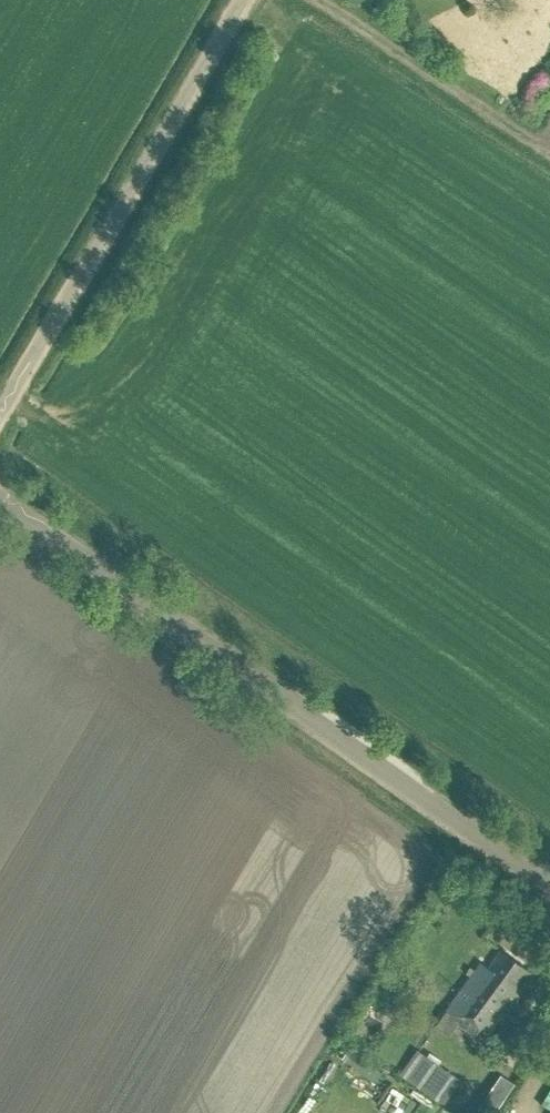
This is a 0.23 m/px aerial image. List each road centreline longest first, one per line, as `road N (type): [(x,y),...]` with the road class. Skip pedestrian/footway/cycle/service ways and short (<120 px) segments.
road 1 (unclassified): [(549,885),(0,497)]
road 2 (unclassified): [(0,413),(244,0)]
road 3 (track): [(318,0),(549,152)]

